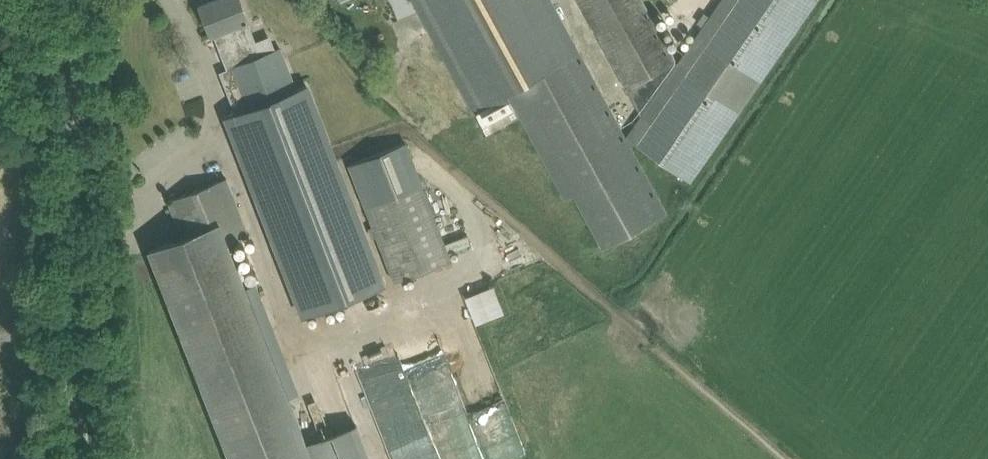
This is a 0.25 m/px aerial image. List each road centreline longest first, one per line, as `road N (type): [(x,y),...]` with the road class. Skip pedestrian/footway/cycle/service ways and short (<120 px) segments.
road 1 (unclassified): [(85,458),(81,0)]

